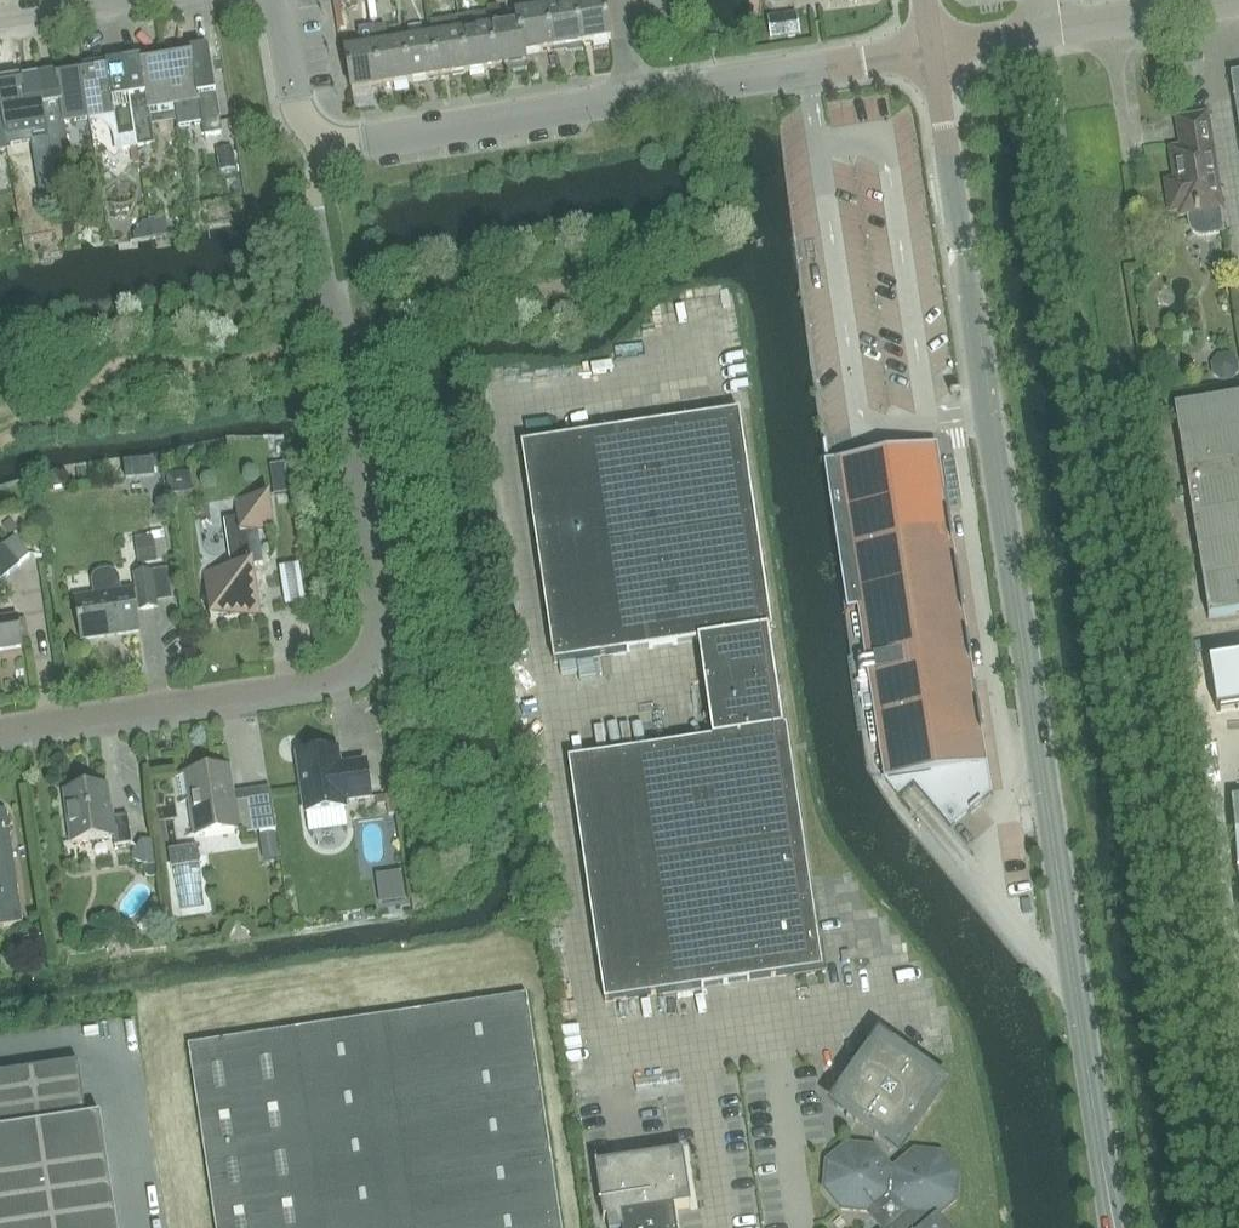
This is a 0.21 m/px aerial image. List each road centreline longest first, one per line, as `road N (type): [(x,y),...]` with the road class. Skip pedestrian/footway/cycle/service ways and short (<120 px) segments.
road 1 (tertiary): [(1117,1227),(926,49)]
road 2 (residential): [(0,728),(343,677),(371,656),(379,627),(307,185),(329,141)]
road 3 (residential): [(329,141),(361,144),(926,49)]
road 4 (unclassified): [(1042,28),(1236,0)]
road 5 (residential): [(276,0),(299,111),(329,141)]

